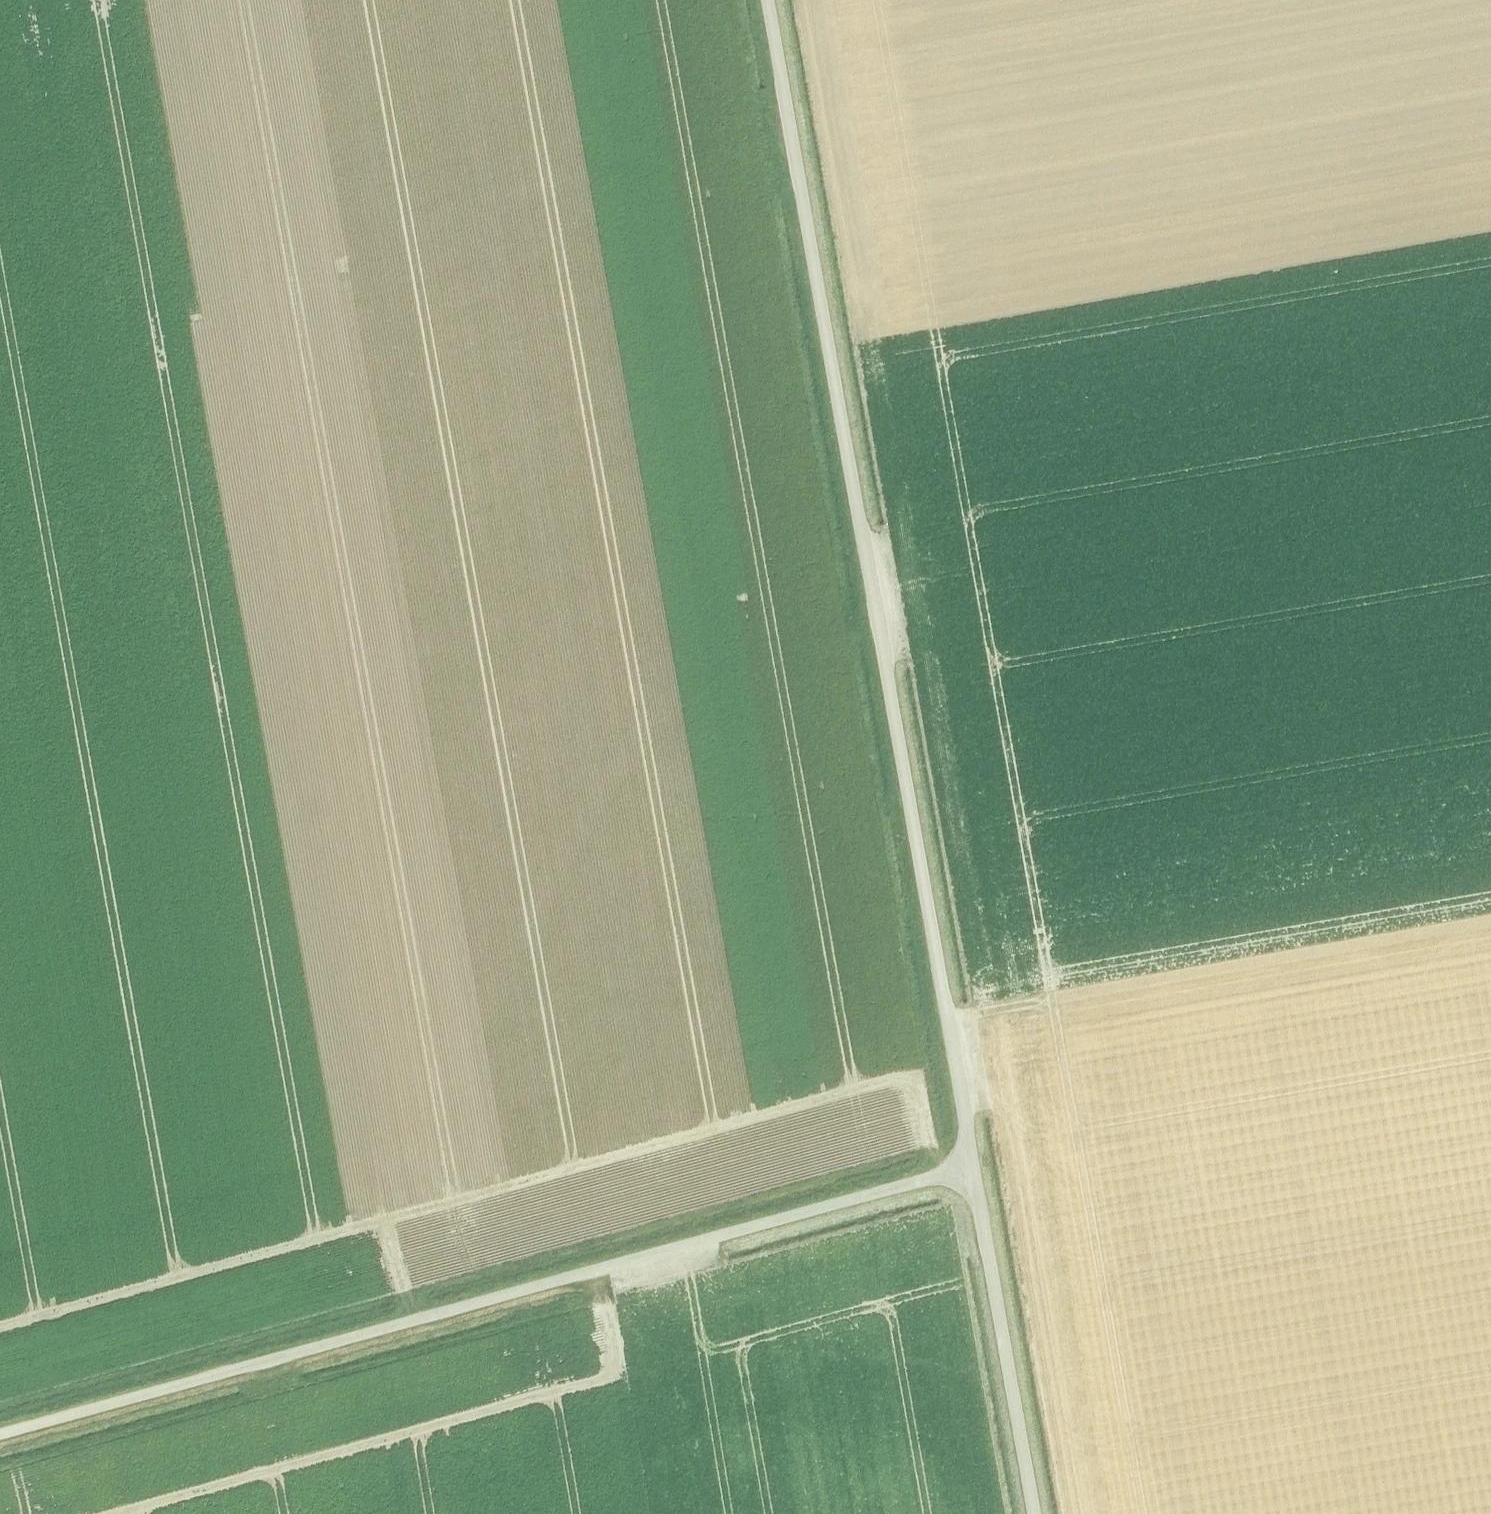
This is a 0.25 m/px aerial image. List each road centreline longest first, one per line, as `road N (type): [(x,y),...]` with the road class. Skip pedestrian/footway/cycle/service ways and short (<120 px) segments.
road 1 (unclassified): [(973,1165),(768,0)]
road 2 (unclassified): [(0,1433),(973,1165)]
road 3 (unclassified): [(1034,1513),(973,1165)]

